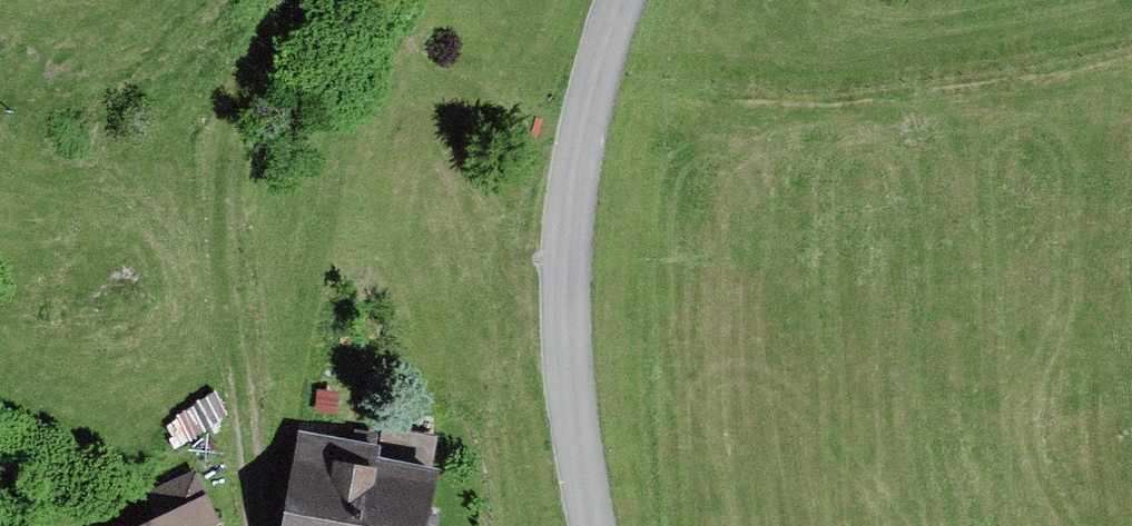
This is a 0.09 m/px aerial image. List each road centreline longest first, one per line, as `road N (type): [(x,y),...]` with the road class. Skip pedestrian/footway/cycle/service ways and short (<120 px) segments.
road 1 (track): [(302,0),(231,152),(255,525)]
road 2 (unclassified): [(624,0),(585,113),(561,306),(590,525)]

